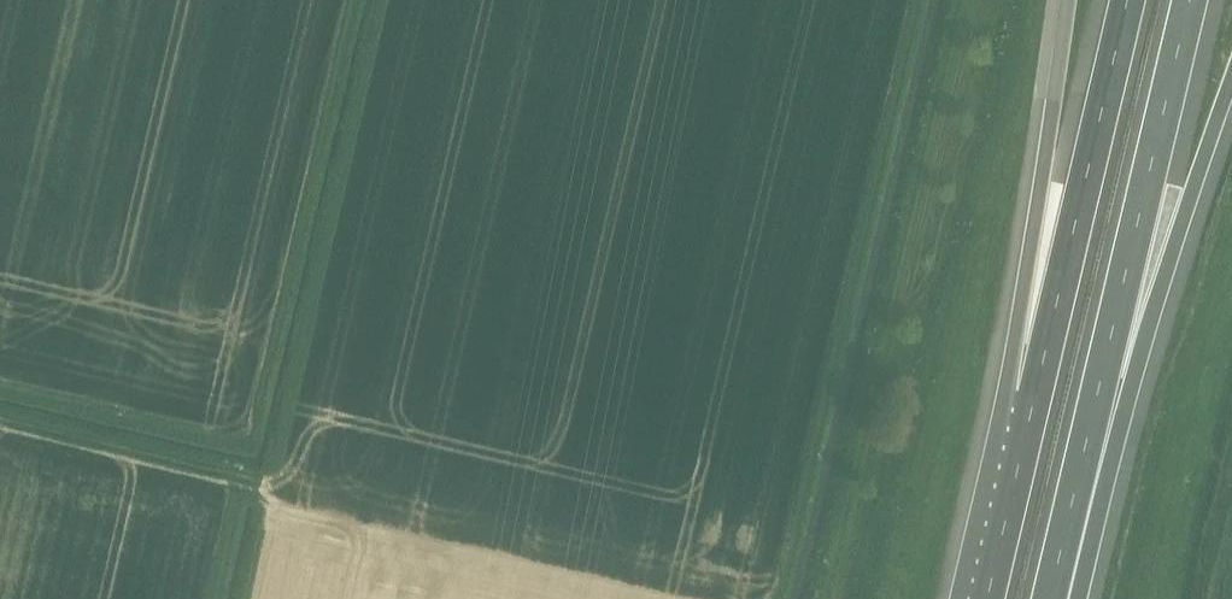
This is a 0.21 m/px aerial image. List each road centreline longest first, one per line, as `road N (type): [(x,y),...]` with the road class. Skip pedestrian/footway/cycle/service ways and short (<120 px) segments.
road 1 (track): [(0,387),(250,446),(353,0)]
road 2 (track): [(971,0),(827,598)]
road 3 (motorway): [(1049,598),(1190,0)]
road 4 (track): [(383,0),(244,598)]
road 5 (track): [(894,598),(1027,63)]
road 6 (motorway): [(1076,598),(1148,330),(1231,79)]
road 7 (motorway): [(1128,0),(1035,396)]
road 8 (motorway): [(1066,0),(1041,180),(1035,396)]
road 9 (track): [(922,598),(974,372),(978,267)]
road 10 (track): [(0,420),(290,490)]
road 11 (track): [(1142,598),(1198,314)]
road 12 (motorway): [(1035,396),(987,598)]
road 13 (track): [(1197,598),(1231,450)]
road 14 (track): [(239,477),(212,598)]

